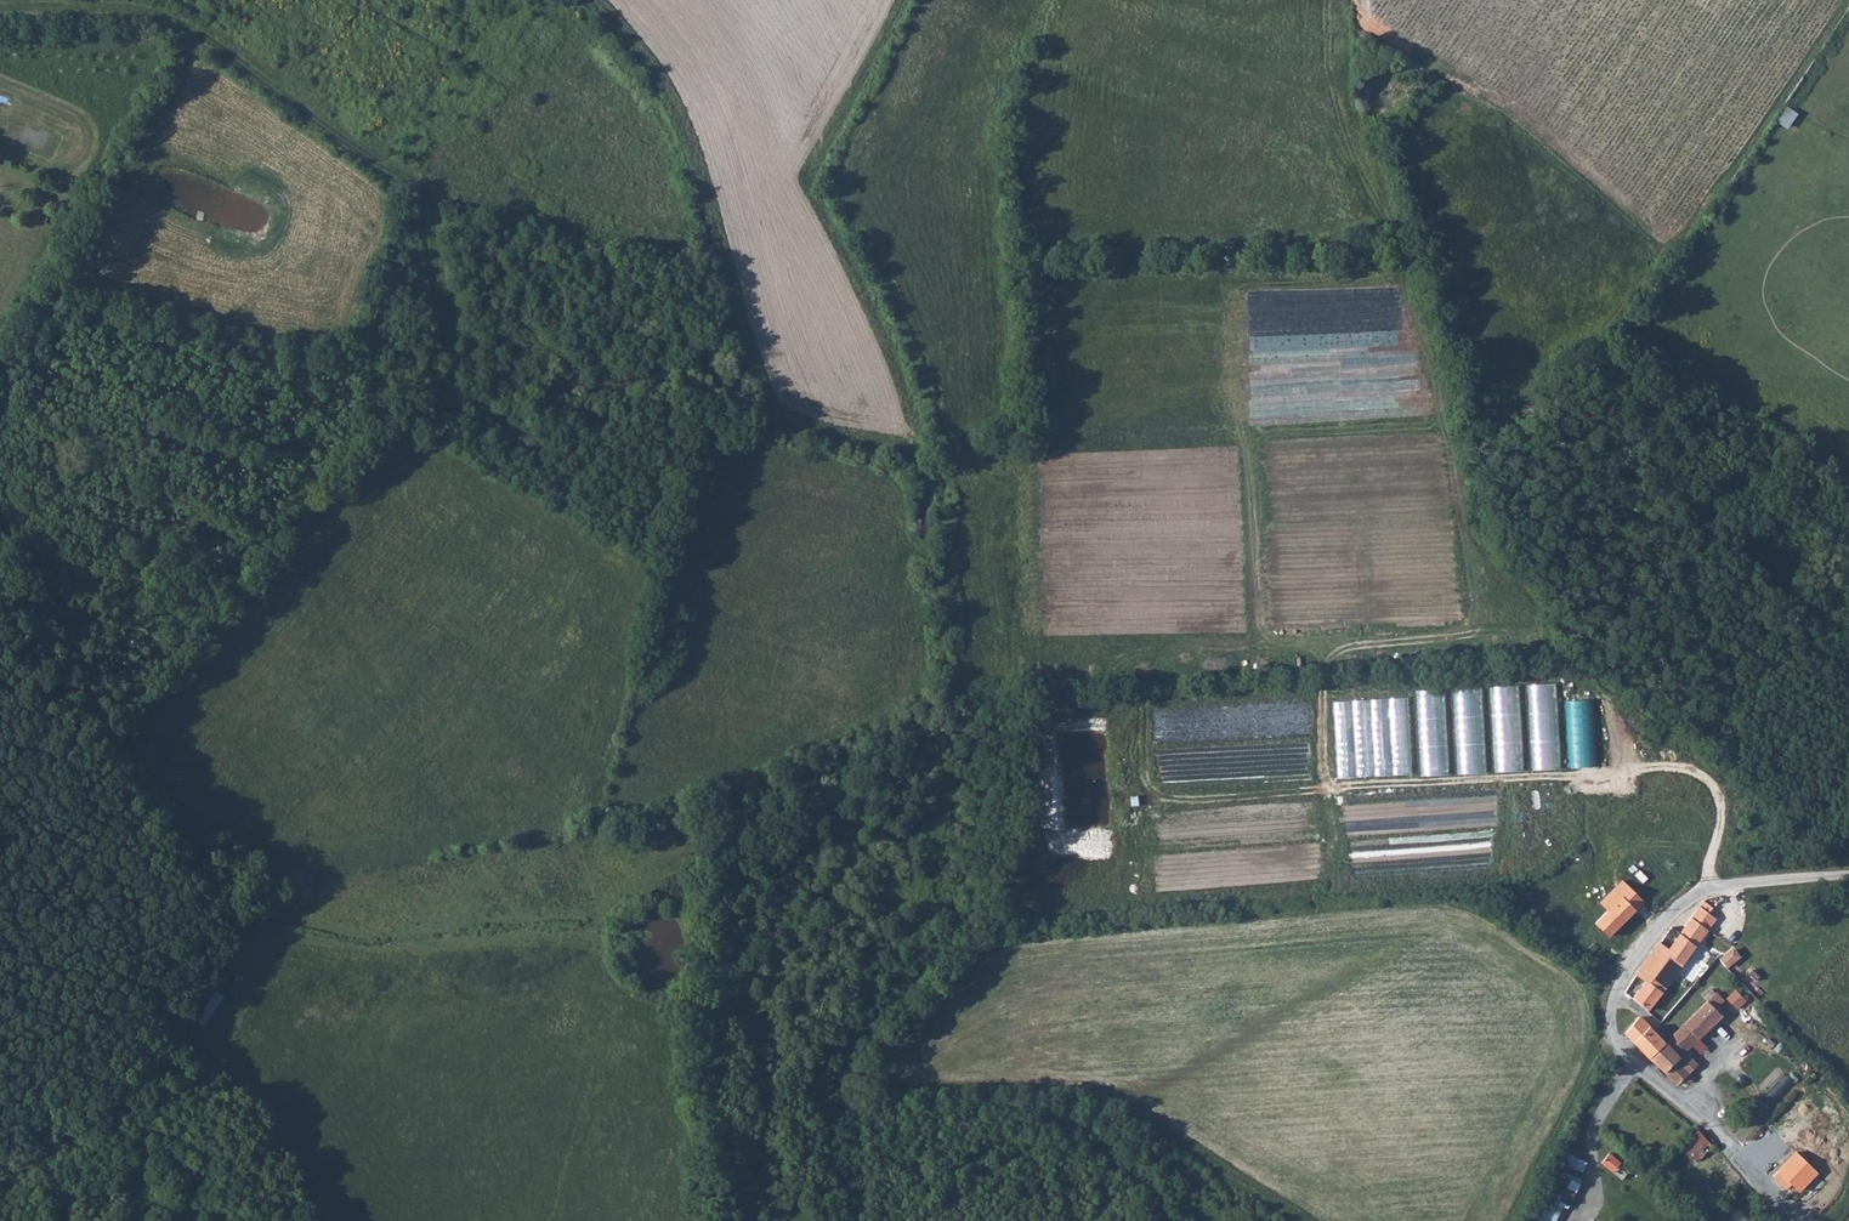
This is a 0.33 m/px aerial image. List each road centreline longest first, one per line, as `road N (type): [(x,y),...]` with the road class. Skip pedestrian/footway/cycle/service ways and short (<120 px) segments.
road 1 (track): [(1699,889),(1720,850),(1727,774),(1711,668),(1613,367),(1620,321),(1842,0)]
road 2 (unclassified): [(1787,1210),(1624,1053),(1608,1030),(1615,982),(1658,918),(1699,889),(1848,872)]

